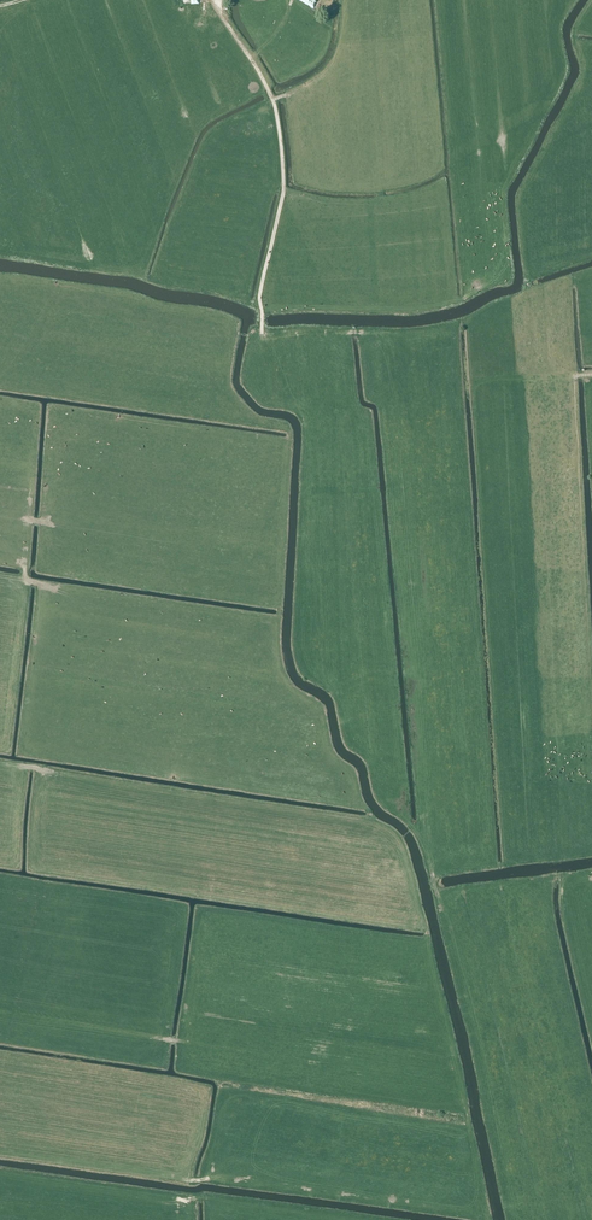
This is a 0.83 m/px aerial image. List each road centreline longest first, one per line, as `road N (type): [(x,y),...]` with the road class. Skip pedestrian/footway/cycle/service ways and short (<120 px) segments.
road 1 (track): [(221,0),(221,15),(274,103),(280,135),(283,192),(260,293),(262,333)]

